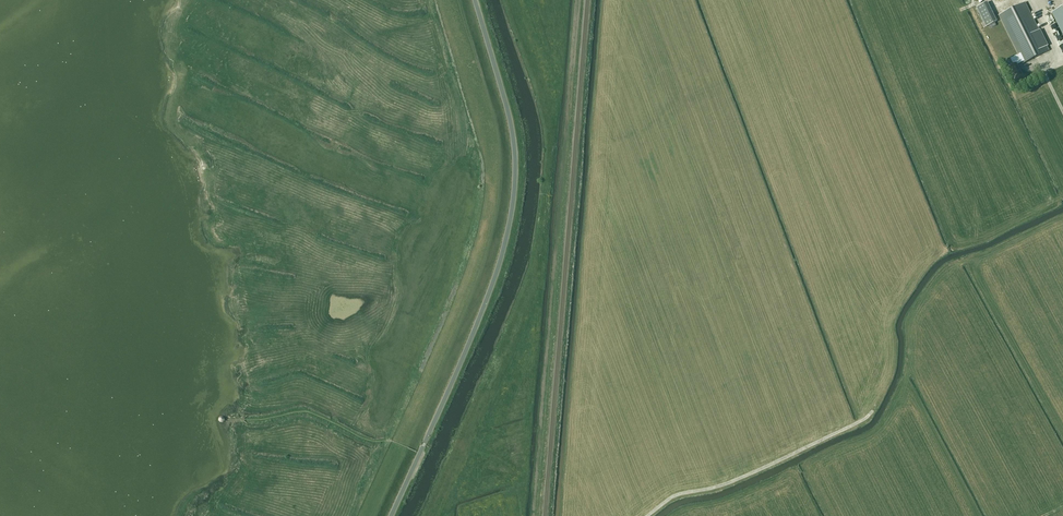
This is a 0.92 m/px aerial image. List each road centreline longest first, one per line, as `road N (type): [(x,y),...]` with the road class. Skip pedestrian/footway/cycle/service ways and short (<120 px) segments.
road 1 (tertiary): [(391,515),(474,329),(511,214),(513,139),(475,0)]
road 2 (track): [(647,515),(677,495),(727,483),(873,411)]

